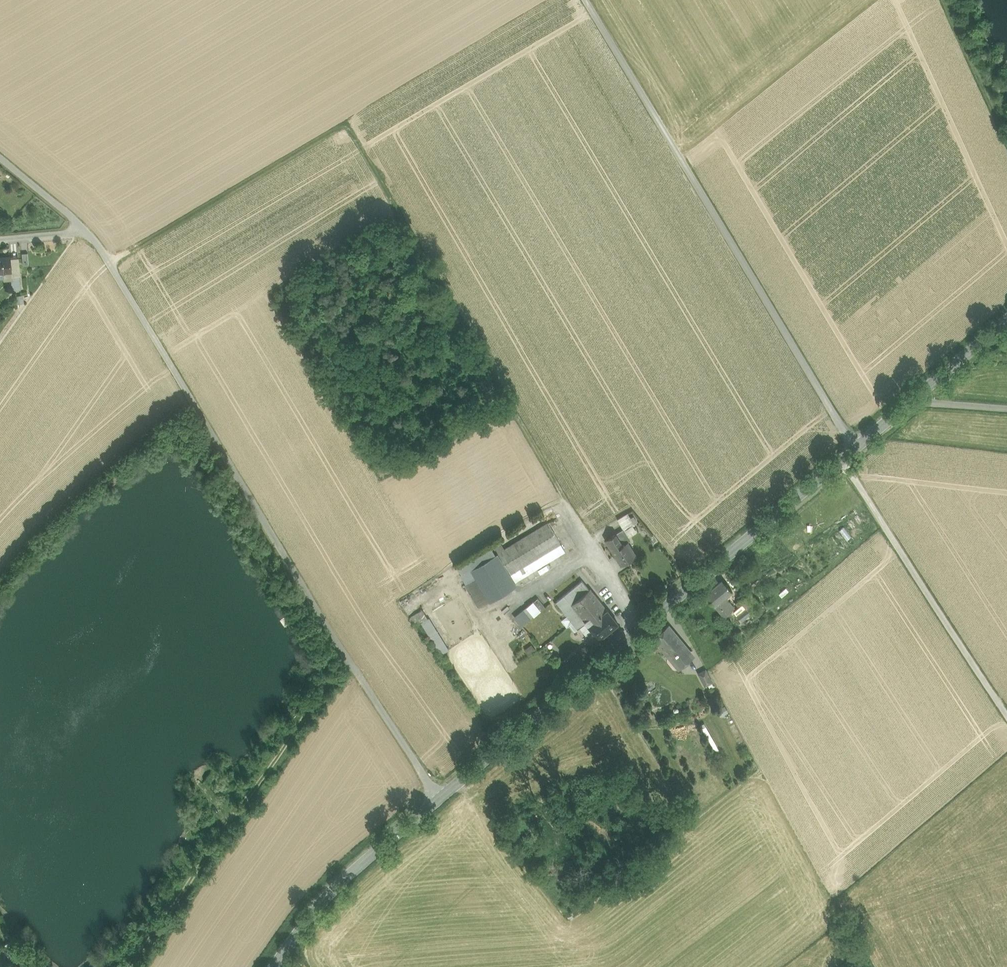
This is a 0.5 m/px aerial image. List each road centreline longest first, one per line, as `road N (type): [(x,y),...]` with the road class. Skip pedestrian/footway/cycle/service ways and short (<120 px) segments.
road 1 (unclassified): [(89,232),(437,795)]
road 2 (unclassified): [(853,448),(586,0)]
road 3 (residential): [(643,624),(484,361)]
road 4 (track): [(841,459),(1006,716)]
road 5 (secondary): [(853,448),(643,624)]
road 6 (secondary): [(643,624),(437,795)]
road 7 (secondary): [(437,795),(336,887),(277,966)]
road 8 (secondary): [(1006,323),(912,400)]

